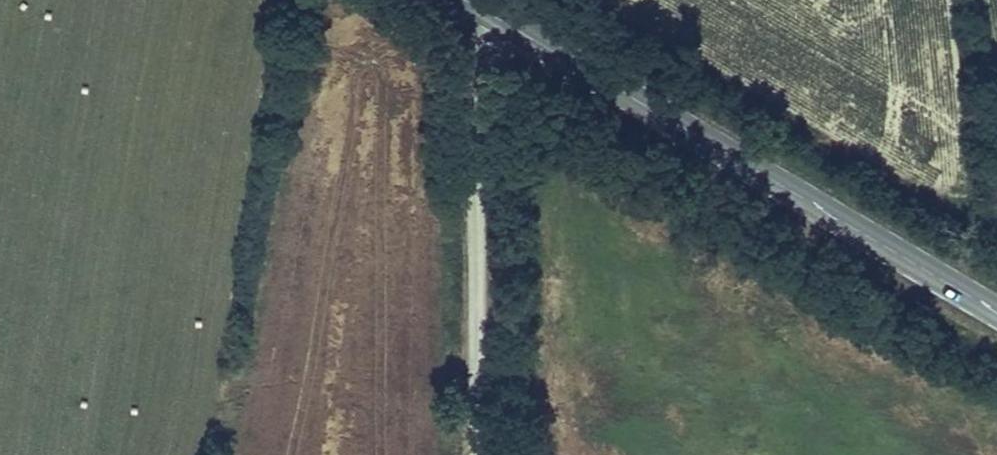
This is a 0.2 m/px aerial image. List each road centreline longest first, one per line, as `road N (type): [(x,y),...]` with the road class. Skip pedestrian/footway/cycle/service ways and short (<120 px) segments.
road 1 (primary): [(472,0),(996,311)]

